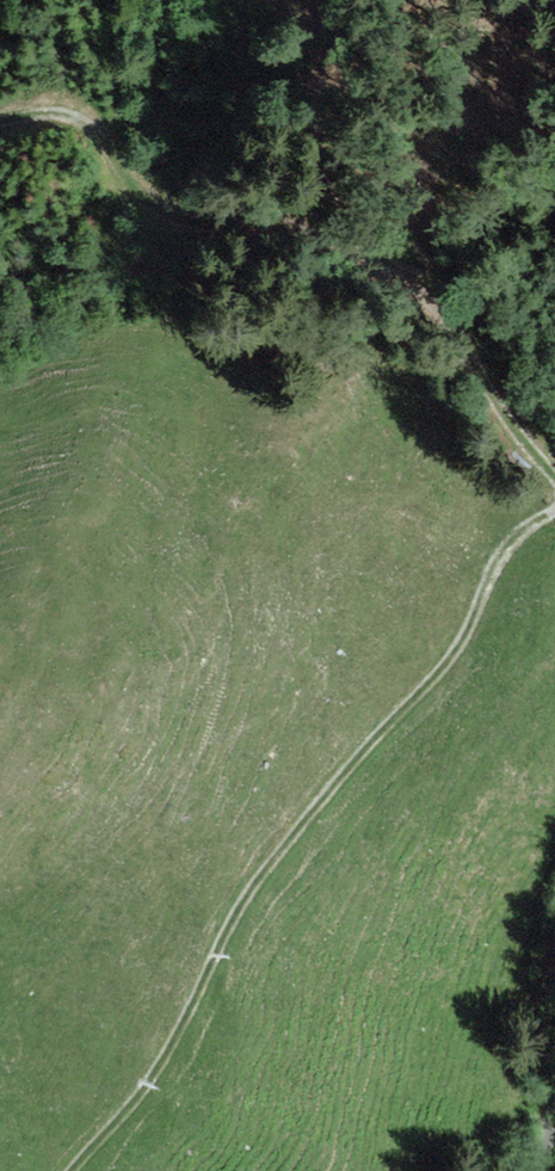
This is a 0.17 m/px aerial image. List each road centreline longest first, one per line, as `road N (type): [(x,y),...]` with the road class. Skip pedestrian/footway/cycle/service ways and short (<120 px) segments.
road 1 (track): [(55,1170),(128,1097),(237,899),(307,806),(465,633),(514,525),(554,518)]
road 2 (track): [(554,491),(440,315),(372,261),(236,210),(176,204),(141,187),(86,109),(32,103),(0,112)]

